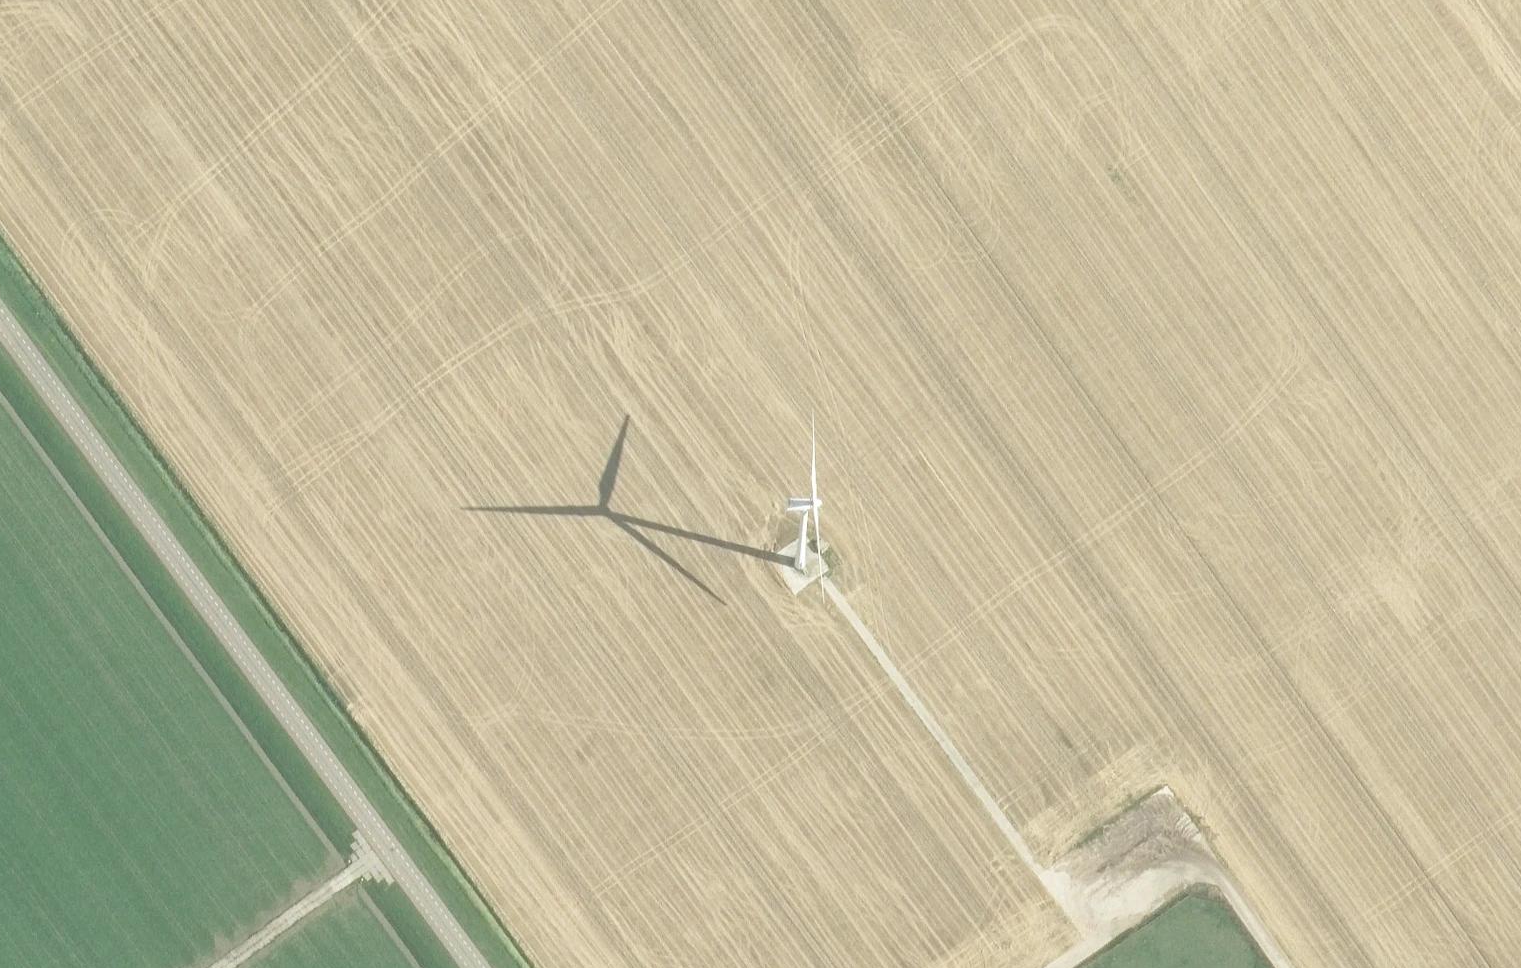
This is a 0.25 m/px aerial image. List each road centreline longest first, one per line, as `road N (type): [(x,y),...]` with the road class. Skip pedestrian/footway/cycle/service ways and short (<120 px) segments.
road 1 (tertiary): [(478,967),(0,310)]

